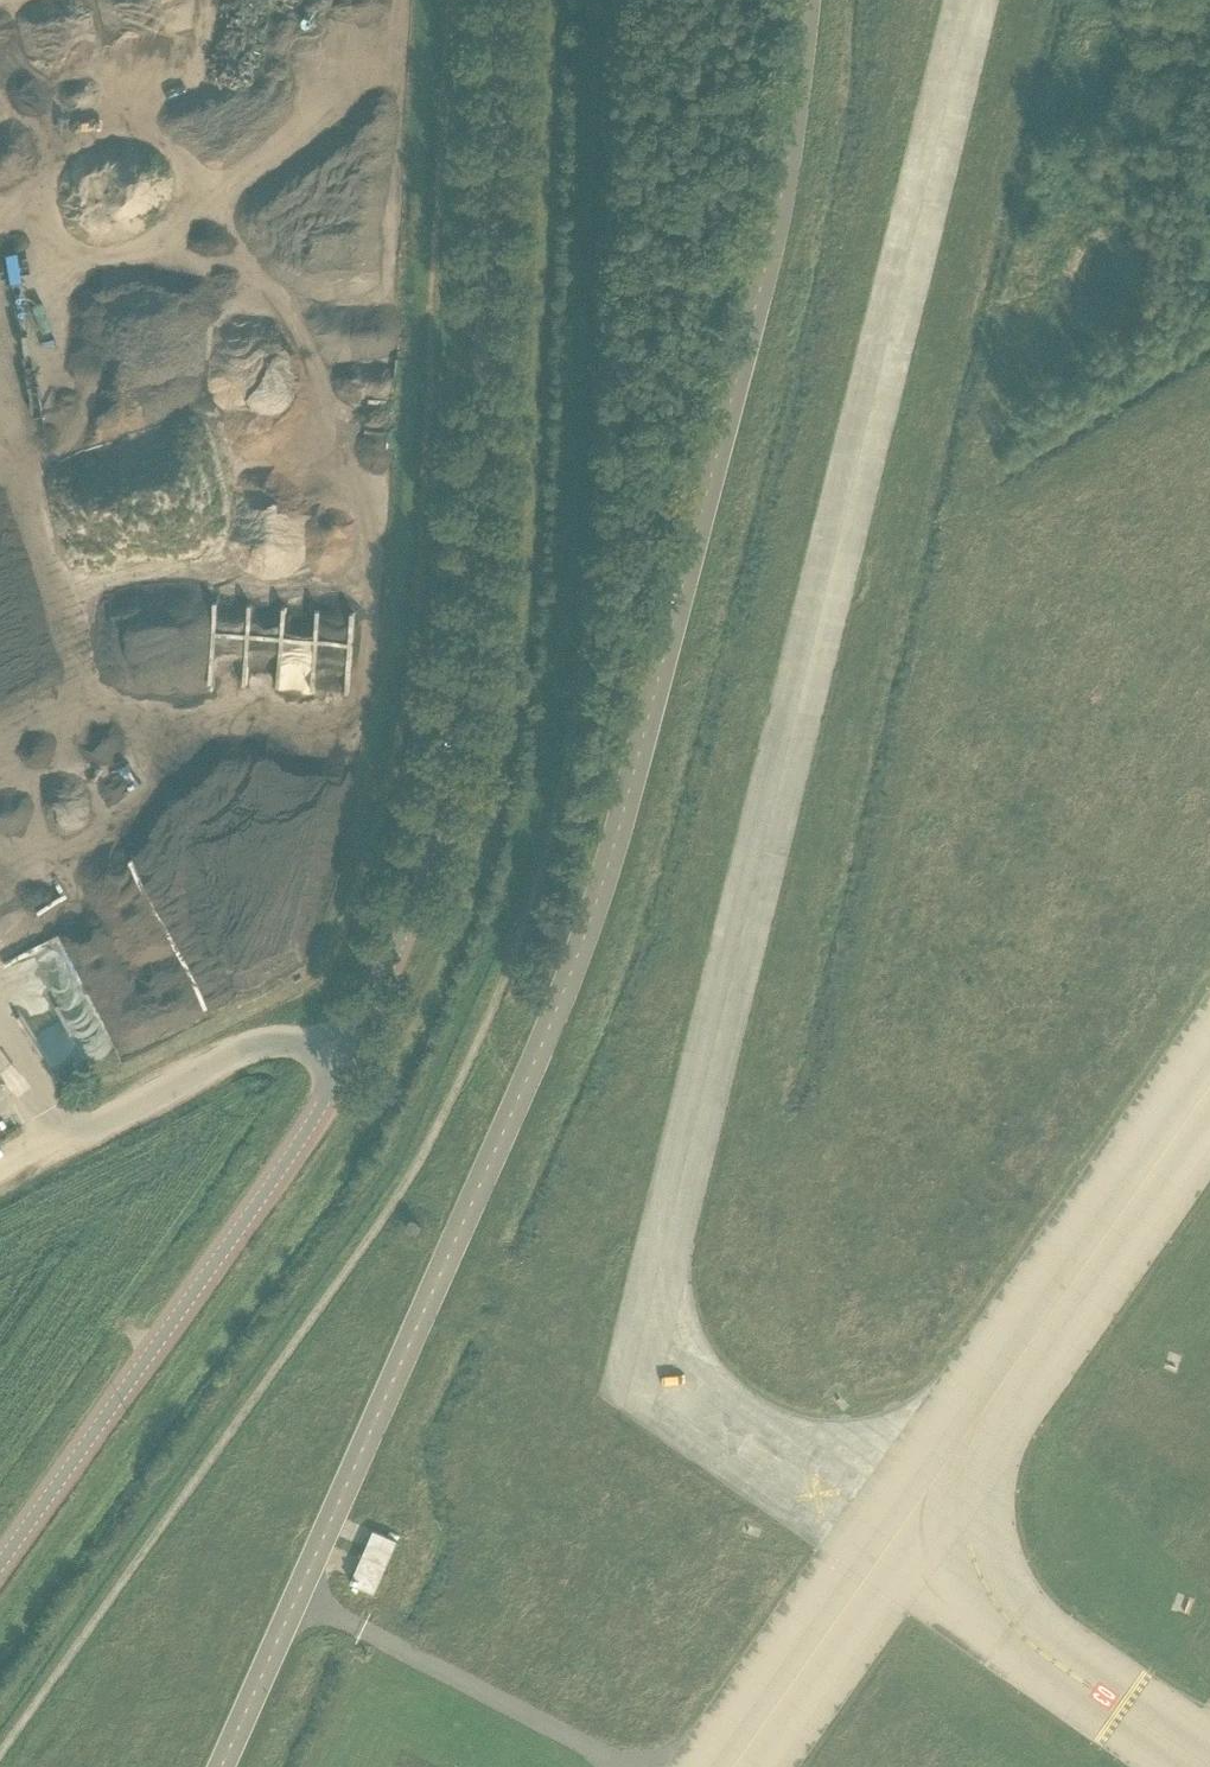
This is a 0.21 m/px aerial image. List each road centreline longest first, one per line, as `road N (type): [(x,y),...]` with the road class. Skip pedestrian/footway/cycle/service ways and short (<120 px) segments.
road 1 (track): [(0,1760),(429,1146),(516,956),(571,774),(598,536),(618,0)]
road 2 (unclassified): [(348,1056),(416,894),(468,677),(503,0)]
road 3 (unclassified): [(0,1565),(297,1149),(348,1056)]
road 4 (unclassified): [(0,1172),(268,1042),(304,1042),(348,1056)]

